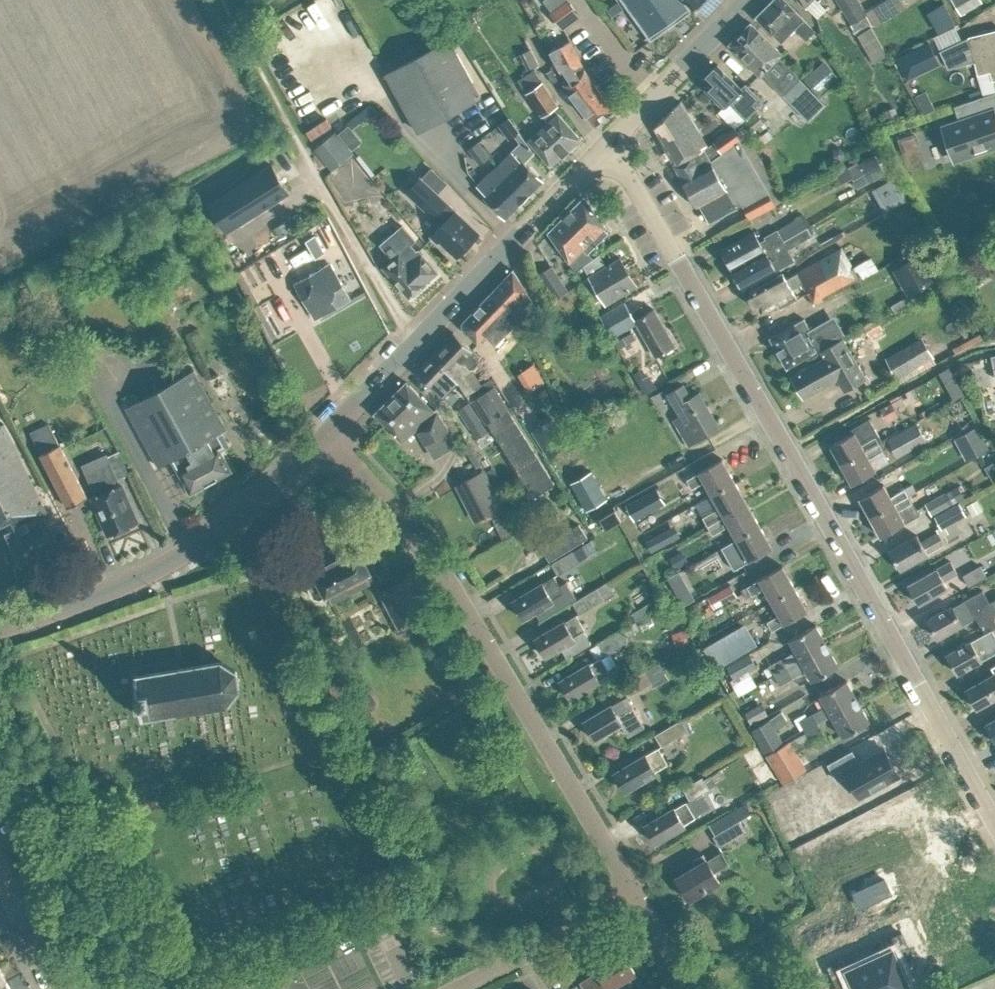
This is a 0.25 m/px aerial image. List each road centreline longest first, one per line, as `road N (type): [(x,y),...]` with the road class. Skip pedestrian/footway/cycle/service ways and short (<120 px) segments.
road 1 (residential): [(994,822),(788,446),(611,146)]
road 2 (residential): [(637,899),(419,536),(329,434)]
road 3 (tertiary): [(0,628),(73,606),(188,552),(329,434)]
road 4 (tertiary): [(415,341),(611,146)]
road 5 (tertiary): [(611,146),(749,0)]
road 6 (residential): [(459,988),(637,899)]
road 7 (unclassified): [(415,341),(317,174)]
road 8 (residential): [(56,988),(0,873)]
road 9 (tertiary): [(329,434),(415,341)]

